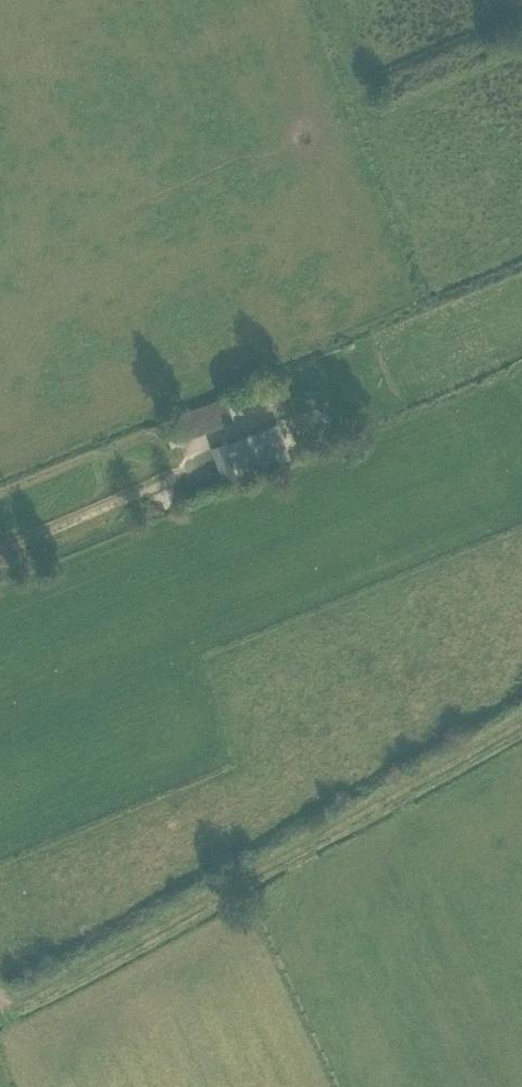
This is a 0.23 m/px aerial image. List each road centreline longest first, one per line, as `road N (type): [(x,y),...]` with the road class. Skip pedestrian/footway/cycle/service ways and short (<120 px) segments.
road 1 (track): [(0,1001),(521,721)]

